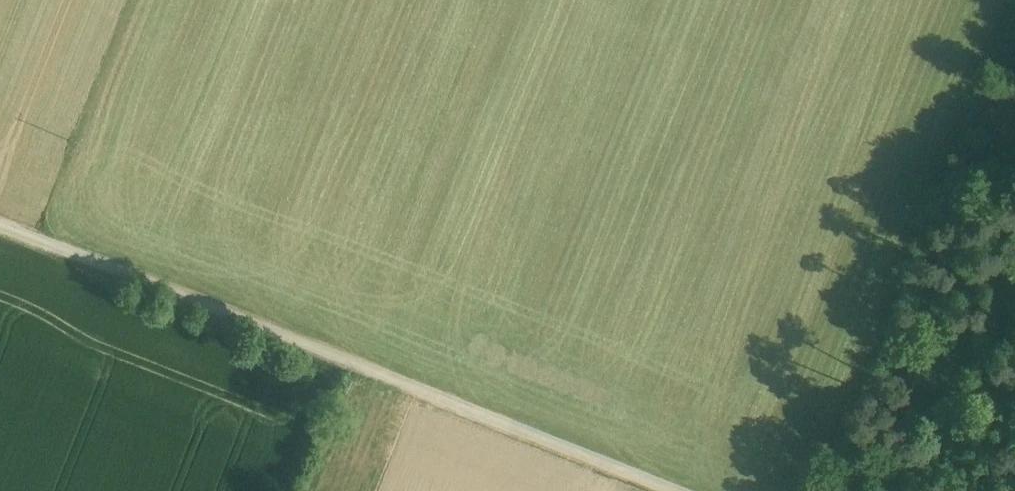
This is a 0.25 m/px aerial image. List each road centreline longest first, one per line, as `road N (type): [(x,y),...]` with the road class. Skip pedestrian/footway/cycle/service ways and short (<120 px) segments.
road 1 (track): [(0,224),(685,490)]

